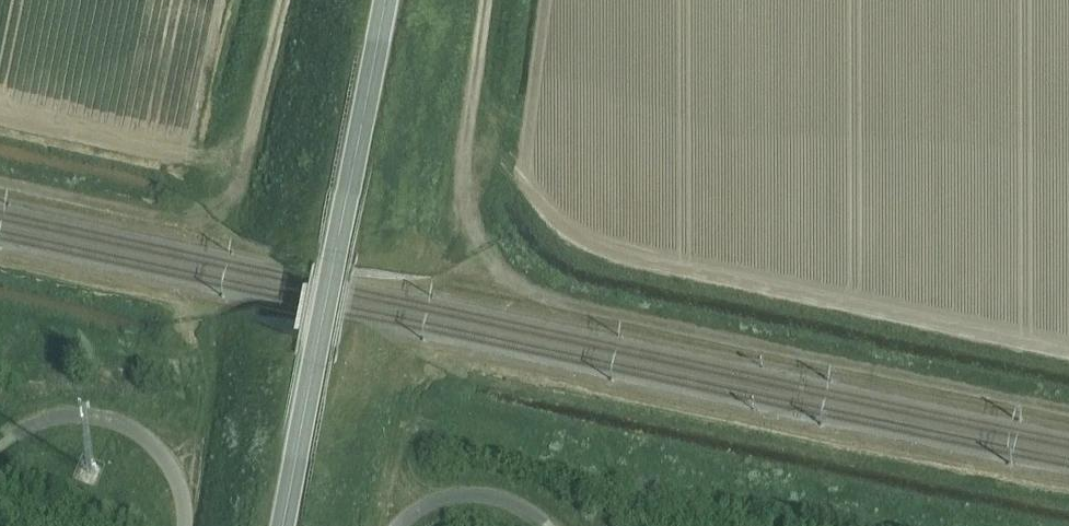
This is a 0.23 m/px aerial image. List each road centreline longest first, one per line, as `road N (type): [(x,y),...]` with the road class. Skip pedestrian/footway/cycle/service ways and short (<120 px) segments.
road 1 (track): [(1068,412),(565,303),(509,277),(463,207),(484,0)]
road 2 (track): [(1068,493),(452,364),(423,377),(399,454),(430,502)]
road 3 (unclassified): [(282,525),(384,0)]
road 4 (track): [(285,0),(241,176),(212,213),(162,219),(0,183)]
road 5 (unclassified): [(11,436),(47,419),(84,415),(124,424),(150,441),(179,485),(184,525)]
road 6 (unclassified): [(397,525),(430,502),(471,494),(511,502),(544,521)]

